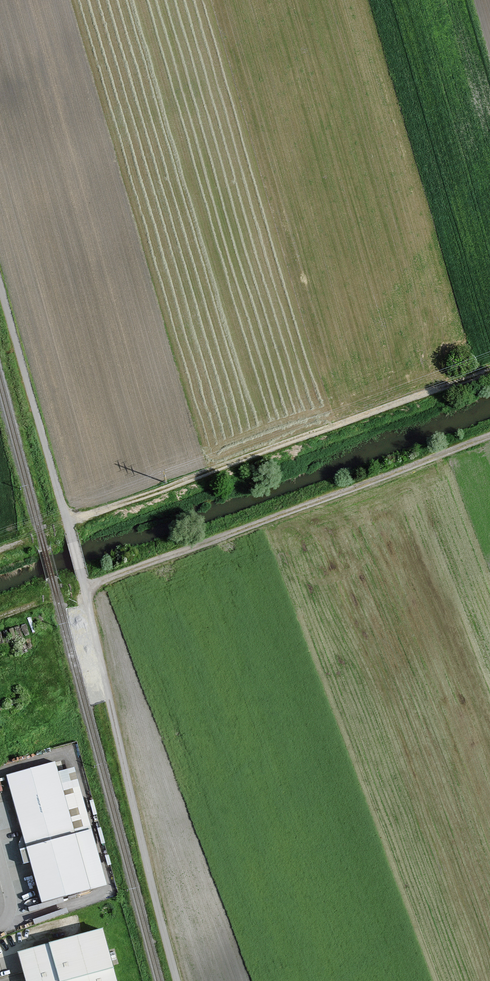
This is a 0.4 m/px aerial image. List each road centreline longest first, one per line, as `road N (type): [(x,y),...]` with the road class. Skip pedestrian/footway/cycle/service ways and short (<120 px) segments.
road 1 (track): [(489,370),(68,522)]
road 2 (track): [(489,436),(85,587)]
road 3 (track): [(85,587),(177,980)]
road 4 (track): [(0,279),(68,522)]

